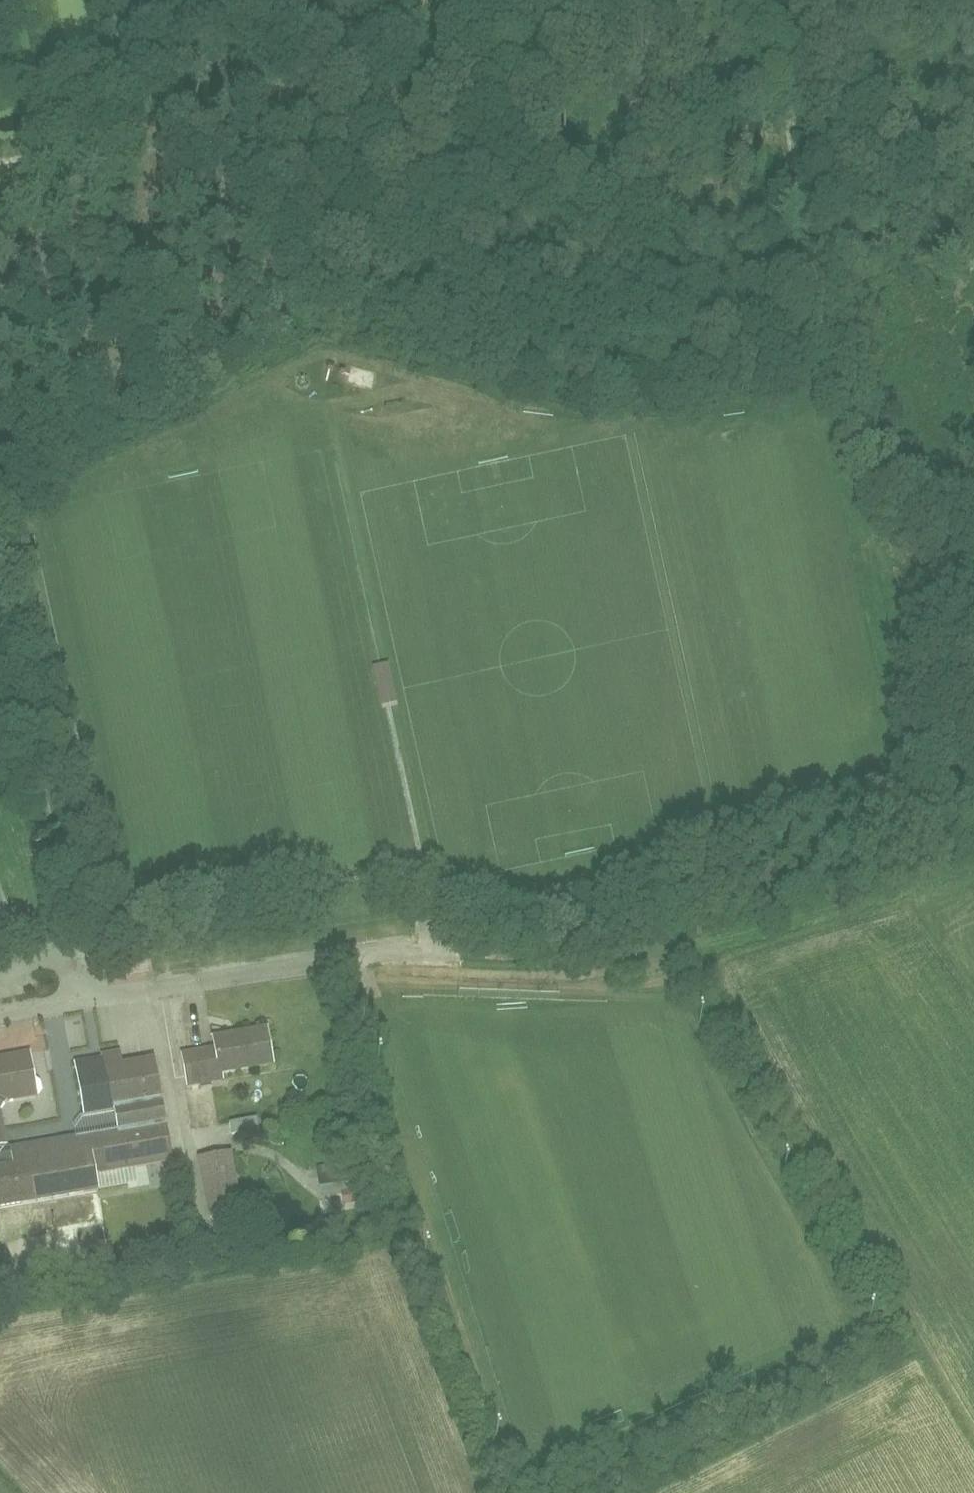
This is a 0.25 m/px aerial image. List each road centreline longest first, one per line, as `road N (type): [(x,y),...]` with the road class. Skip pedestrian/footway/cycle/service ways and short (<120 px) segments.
road 1 (track): [(423,951),(601,961),(669,956),(973,862)]
road 2 (residential): [(0,1017),(369,951),(423,951)]

